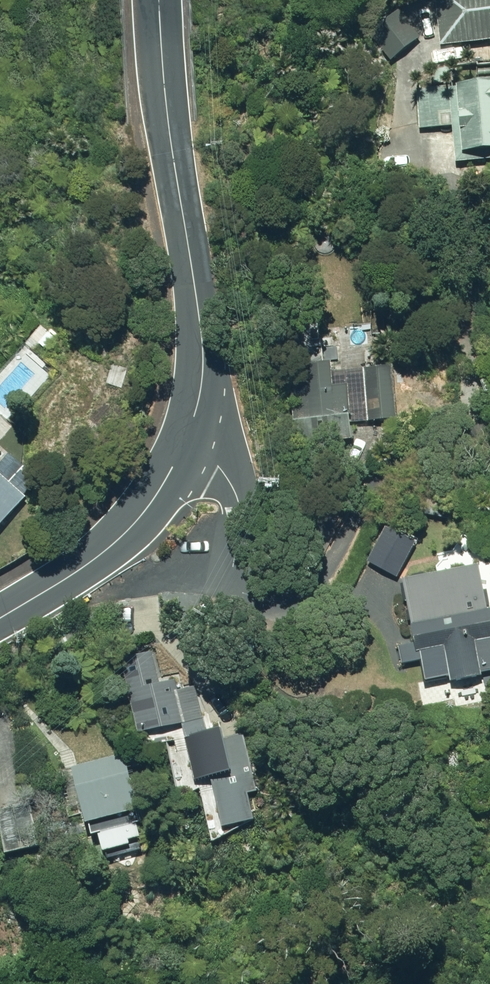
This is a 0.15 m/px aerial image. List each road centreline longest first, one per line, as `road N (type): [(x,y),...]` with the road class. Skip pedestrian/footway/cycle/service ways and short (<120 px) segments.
road 1 (residential): [(184,447),(236,490),(241,587),(281,608),(318,585),(391,468),(489,408)]
road 2 (tertiary): [(184,447),(199,393),(200,340),(158,0)]
road 3 (tertiary): [(0,617),(76,570),(139,515),(184,447)]

